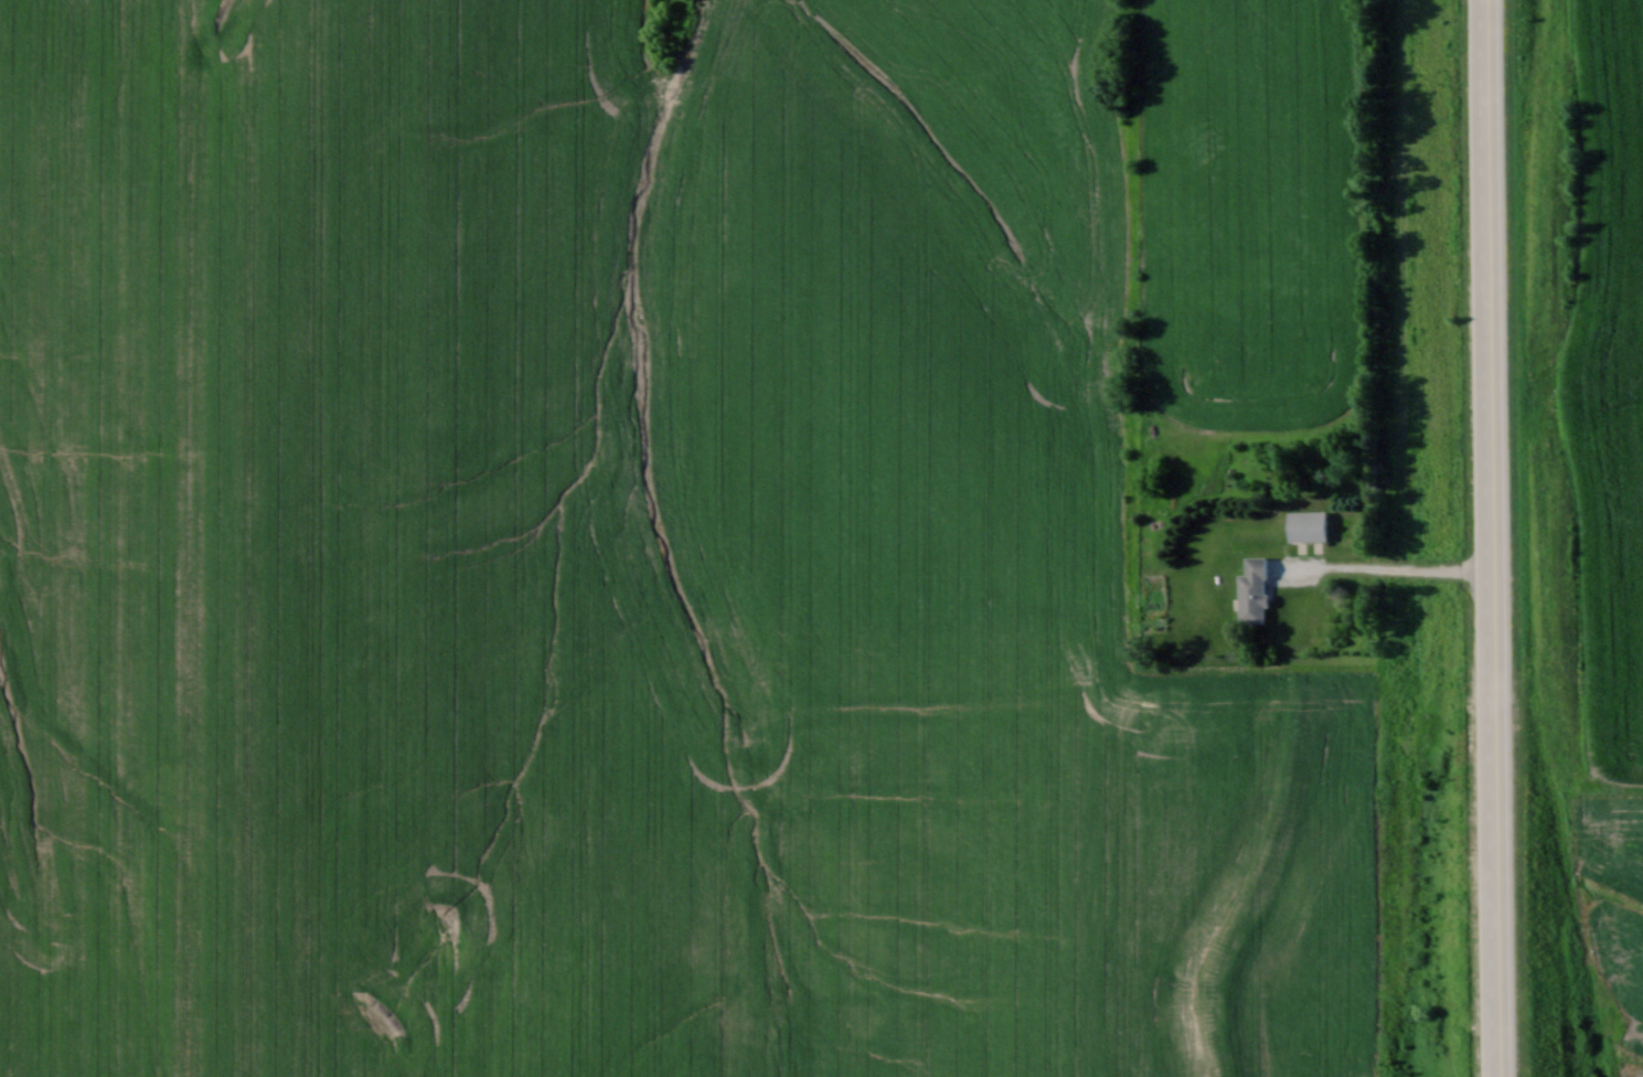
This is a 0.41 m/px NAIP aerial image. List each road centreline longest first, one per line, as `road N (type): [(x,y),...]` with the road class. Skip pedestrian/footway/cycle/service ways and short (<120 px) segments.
road 1 (trunk): [(1500,1076),(1488,0)]

